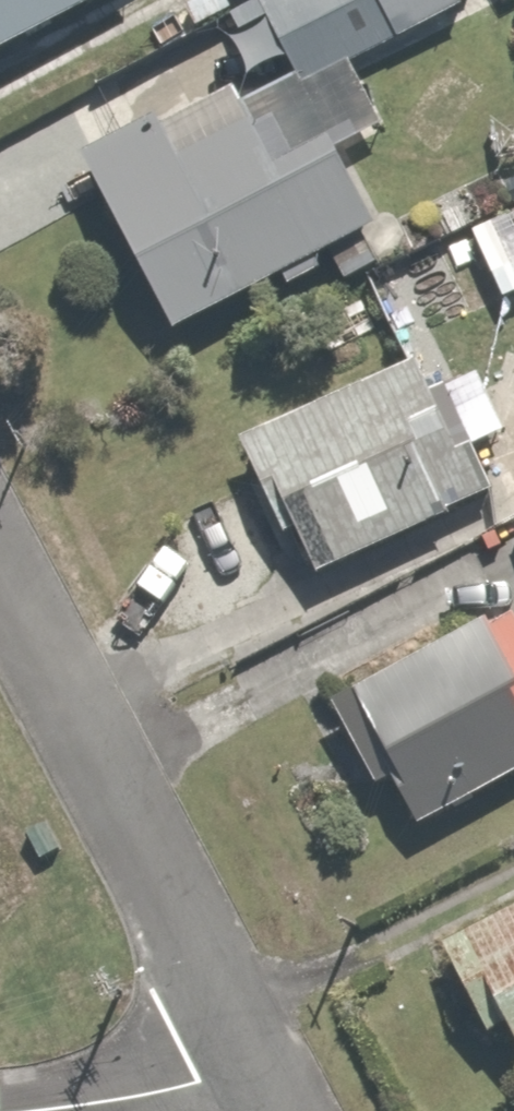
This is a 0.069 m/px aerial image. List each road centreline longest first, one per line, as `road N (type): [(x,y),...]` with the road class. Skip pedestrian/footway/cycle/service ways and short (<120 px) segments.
road 1 (residential): [(268,1055),(0,548)]
road 2 (residential): [(38,1110),(188,1085),(268,1055)]

